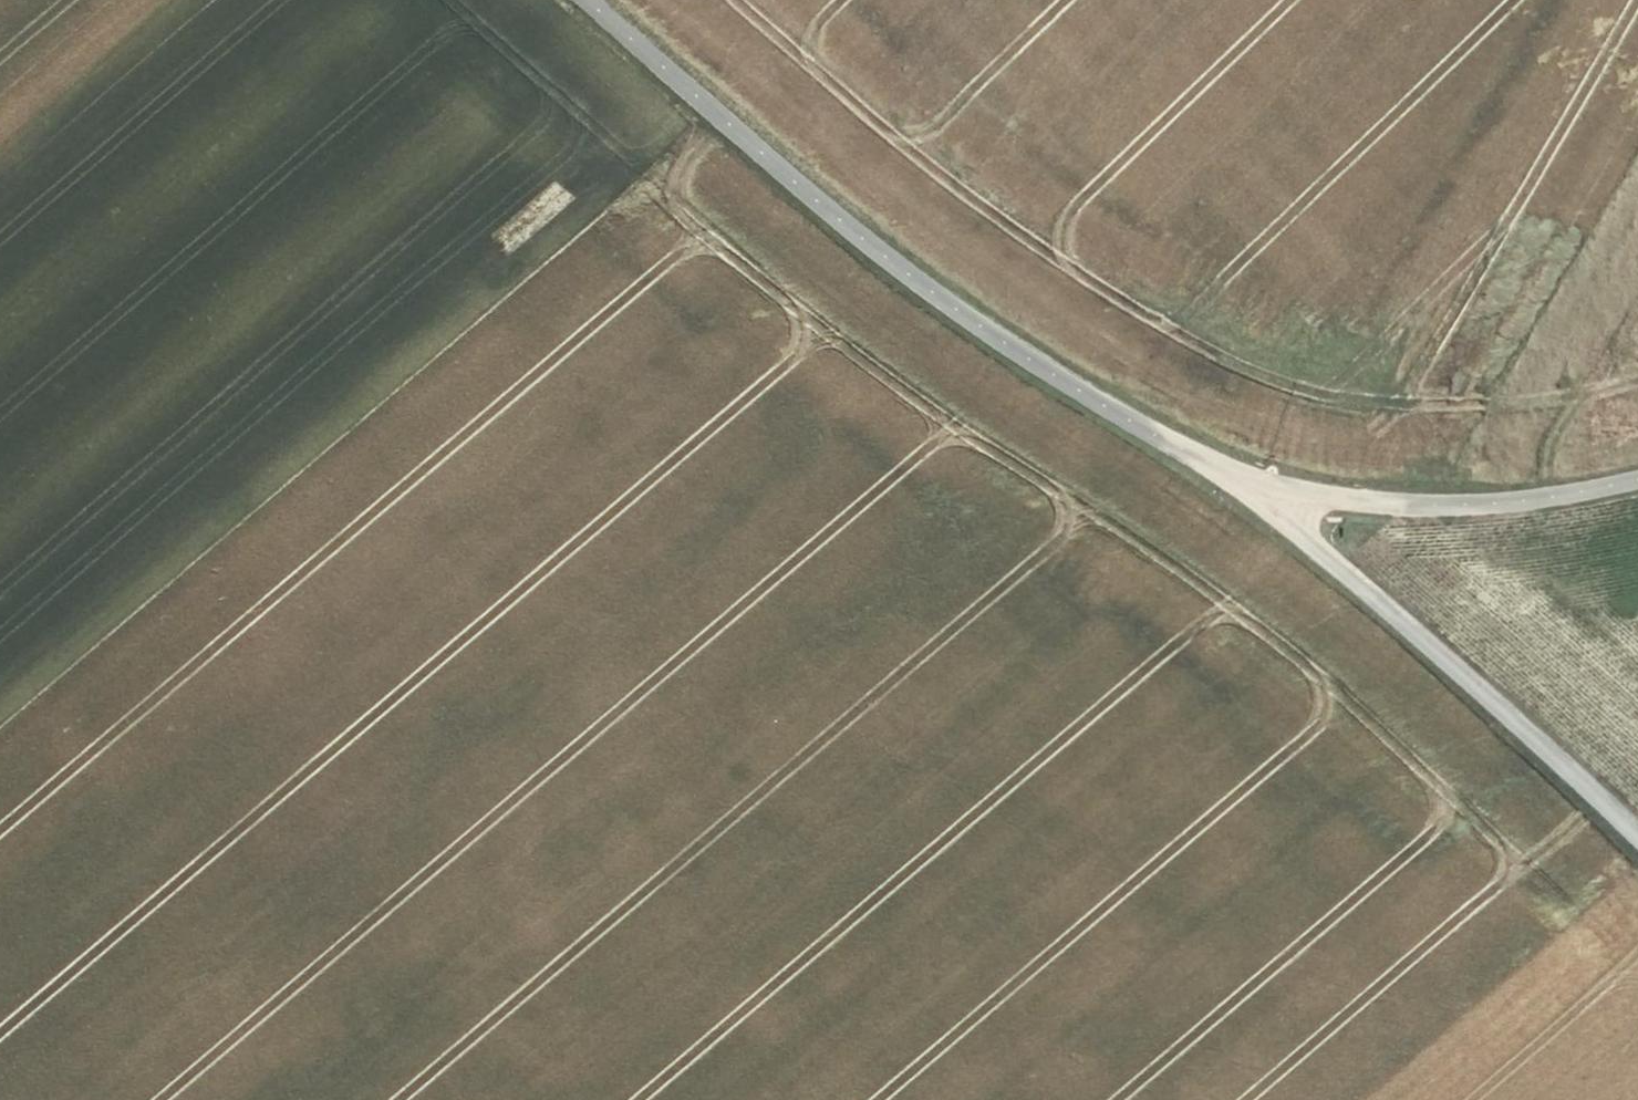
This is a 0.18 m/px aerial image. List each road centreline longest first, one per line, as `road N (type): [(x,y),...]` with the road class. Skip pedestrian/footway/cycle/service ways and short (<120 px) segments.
road 1 (tertiary): [(583,0),(863,238),(1026,363),(1141,435),(1254,477)]
road 2 (tertiary): [(1254,477),(1303,554),(1637,862)]
road 3 (tertiary): [(1254,477),(1309,493),(1422,503),(1637,476)]

